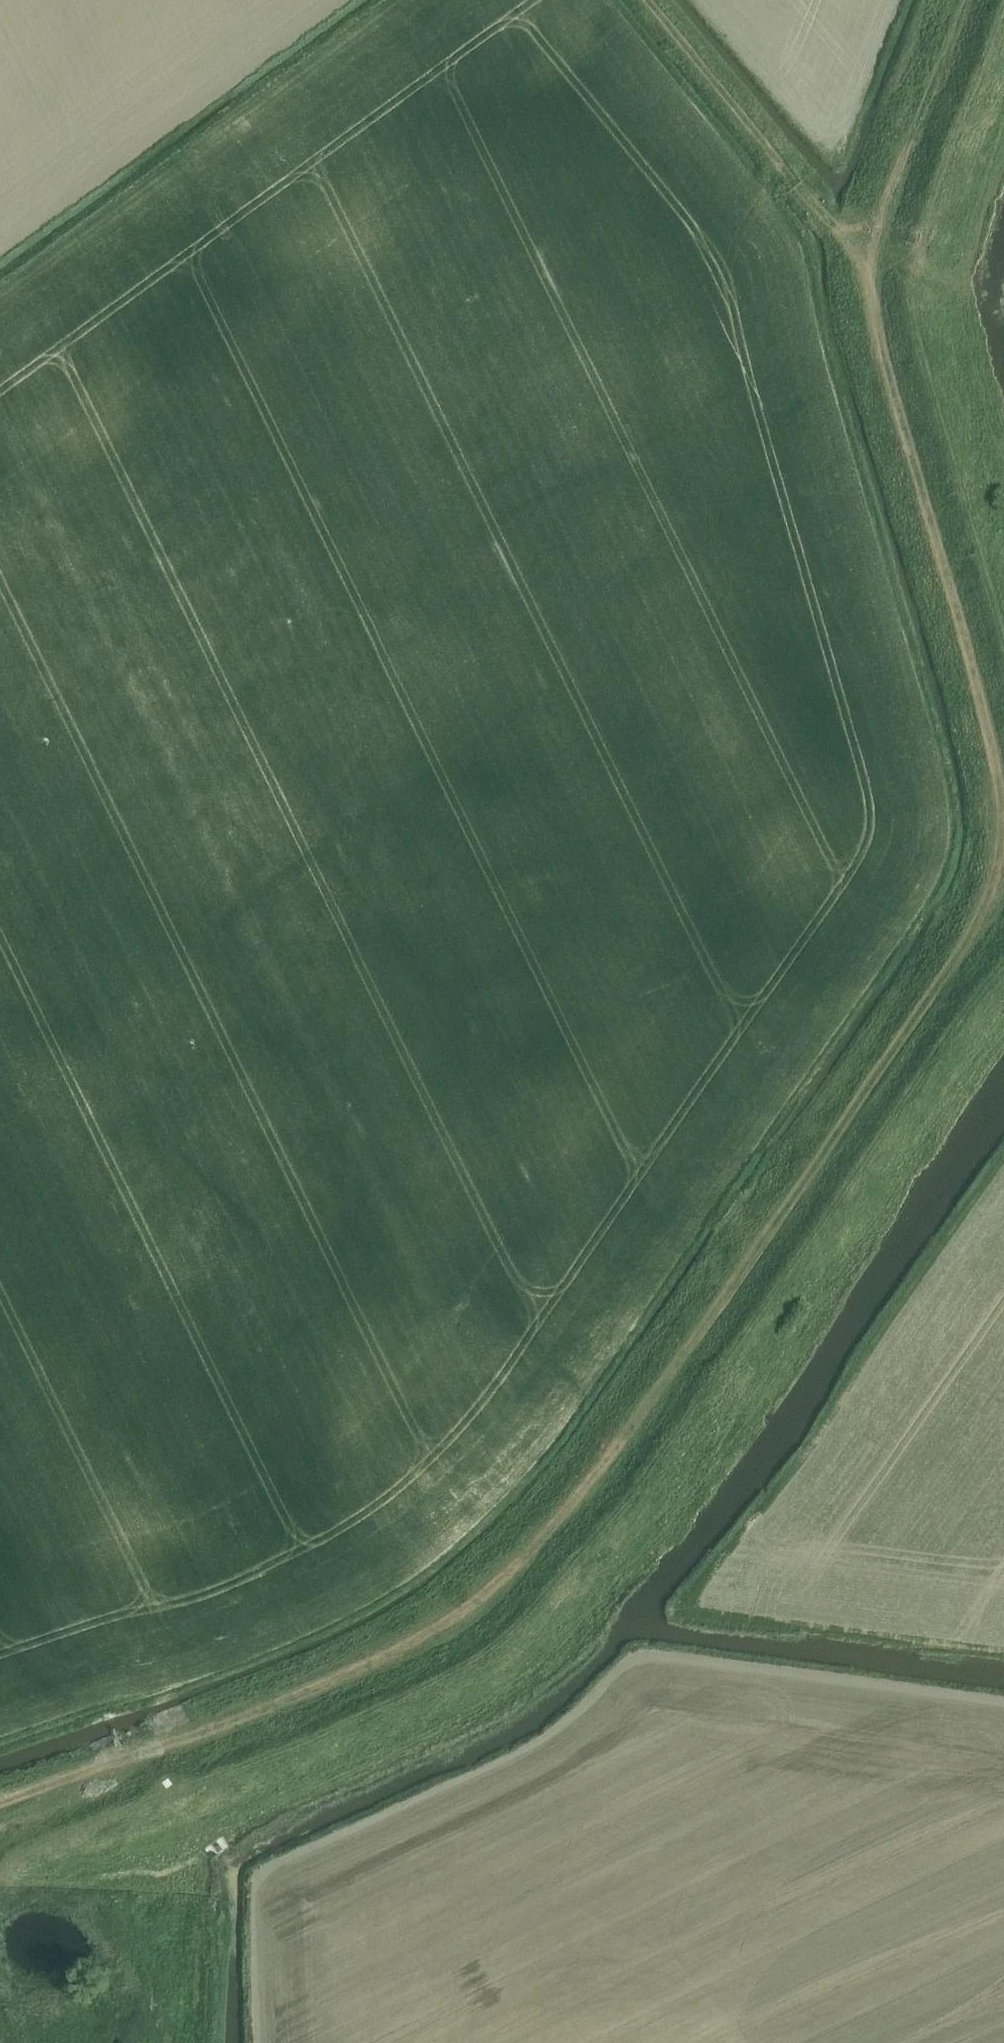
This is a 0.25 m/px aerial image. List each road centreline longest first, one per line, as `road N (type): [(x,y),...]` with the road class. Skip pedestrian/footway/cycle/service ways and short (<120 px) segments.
road 1 (track): [(797,182),(647,0)]

